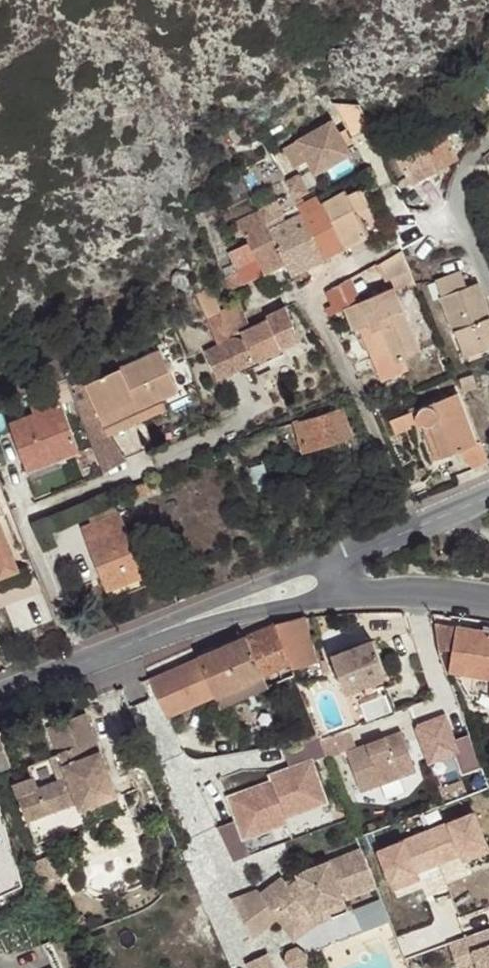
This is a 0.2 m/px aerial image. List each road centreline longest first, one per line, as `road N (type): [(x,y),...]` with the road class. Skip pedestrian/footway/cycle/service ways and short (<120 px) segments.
road 1 (unclassified): [(414,527),(315,301),(316,285),(450,214),(473,243),(488,289)]
road 2 (residential): [(329,562),(0,686)]
road 3 (tertiary): [(0,699),(205,623),(334,593)]
road 4 (tertiary): [(334,593),(488,601)]

